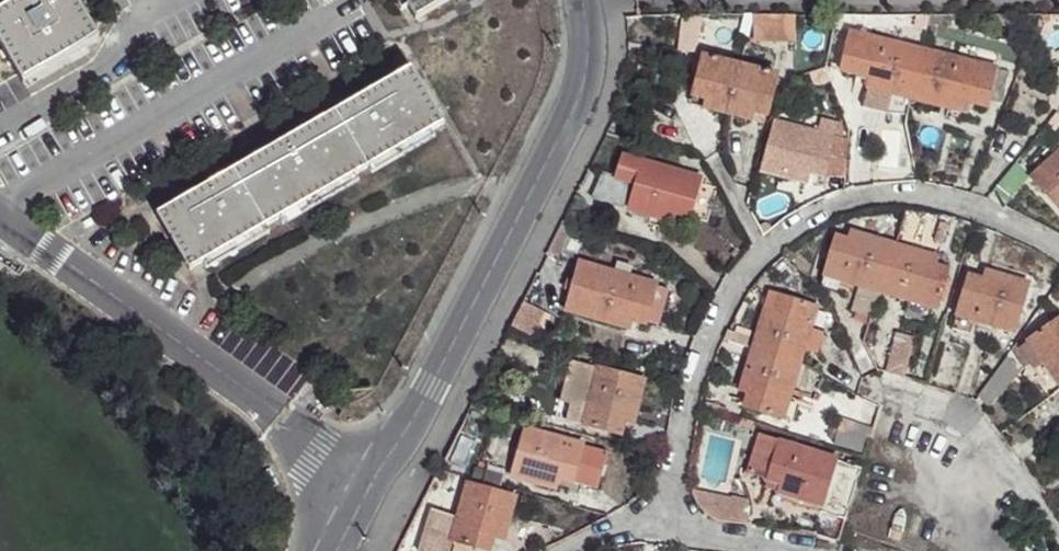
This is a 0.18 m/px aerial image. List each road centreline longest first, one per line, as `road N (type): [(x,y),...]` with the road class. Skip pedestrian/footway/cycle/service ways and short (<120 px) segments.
road 1 (residential): [(1058,249),(950,201),(877,198),(810,220),(751,265),(717,325),(686,407),(668,522)]
road 2 (unclassified): [(583,0),(588,54),(575,104),(430,388),(367,491)]
road 3 (unclassified): [(367,491),(289,420),(0,217)]
road 4 (residential): [(668,522),(815,550)]

